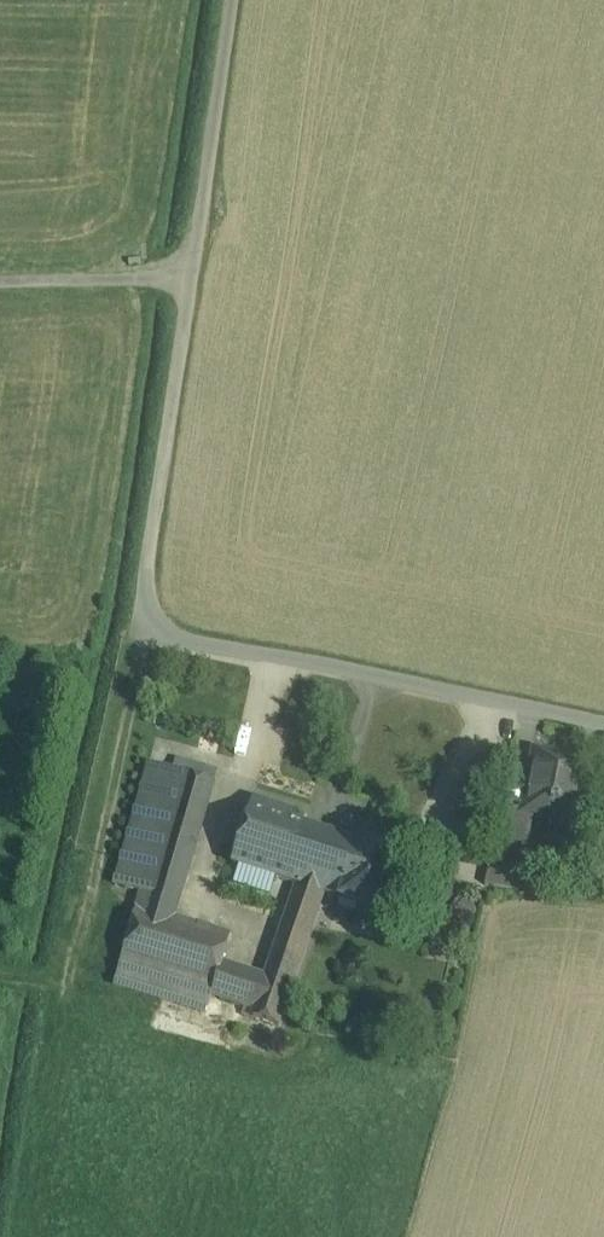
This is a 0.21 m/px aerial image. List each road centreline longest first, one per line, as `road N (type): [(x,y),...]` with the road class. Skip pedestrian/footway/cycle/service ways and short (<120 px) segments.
road 1 (unclassified): [(229,0),(139,631),(603,728)]
road 2 (track): [(191,277),(0,282)]

